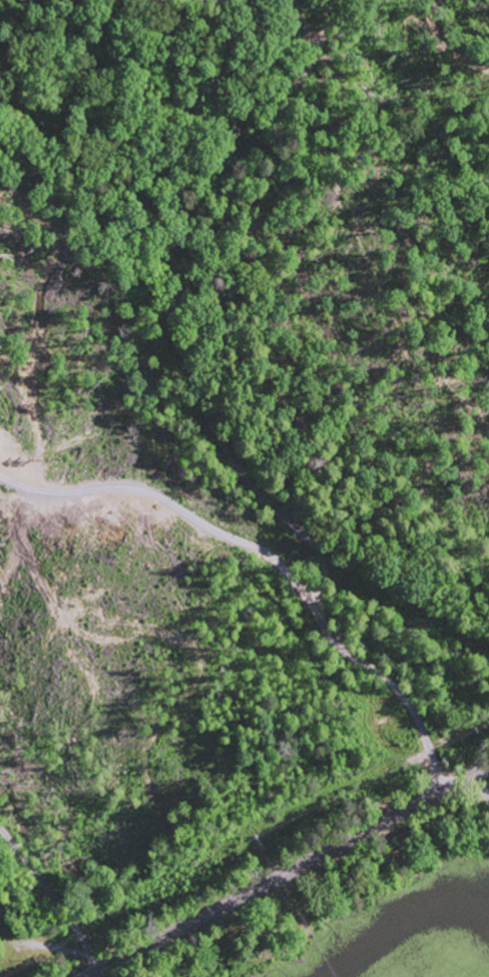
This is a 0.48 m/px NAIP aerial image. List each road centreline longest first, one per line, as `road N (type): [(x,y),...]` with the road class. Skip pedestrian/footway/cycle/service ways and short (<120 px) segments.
road 1 (residential): [(441,793),(406,700),(332,647),(277,566),(143,494),(45,495),(0,481)]
road 2 (secondary): [(488,768),(89,976)]
road 3 (residential): [(171,320),(224,456),(322,558),(312,615)]
road 4 (residential): [(171,320),(173,247),(184,221),(232,170),(310,61),(324,24)]
road 5 (residential): [(171,320),(116,223),(50,164),(0,76)]
road 6 (residential): [(95,974),(63,915),(0,833)]

